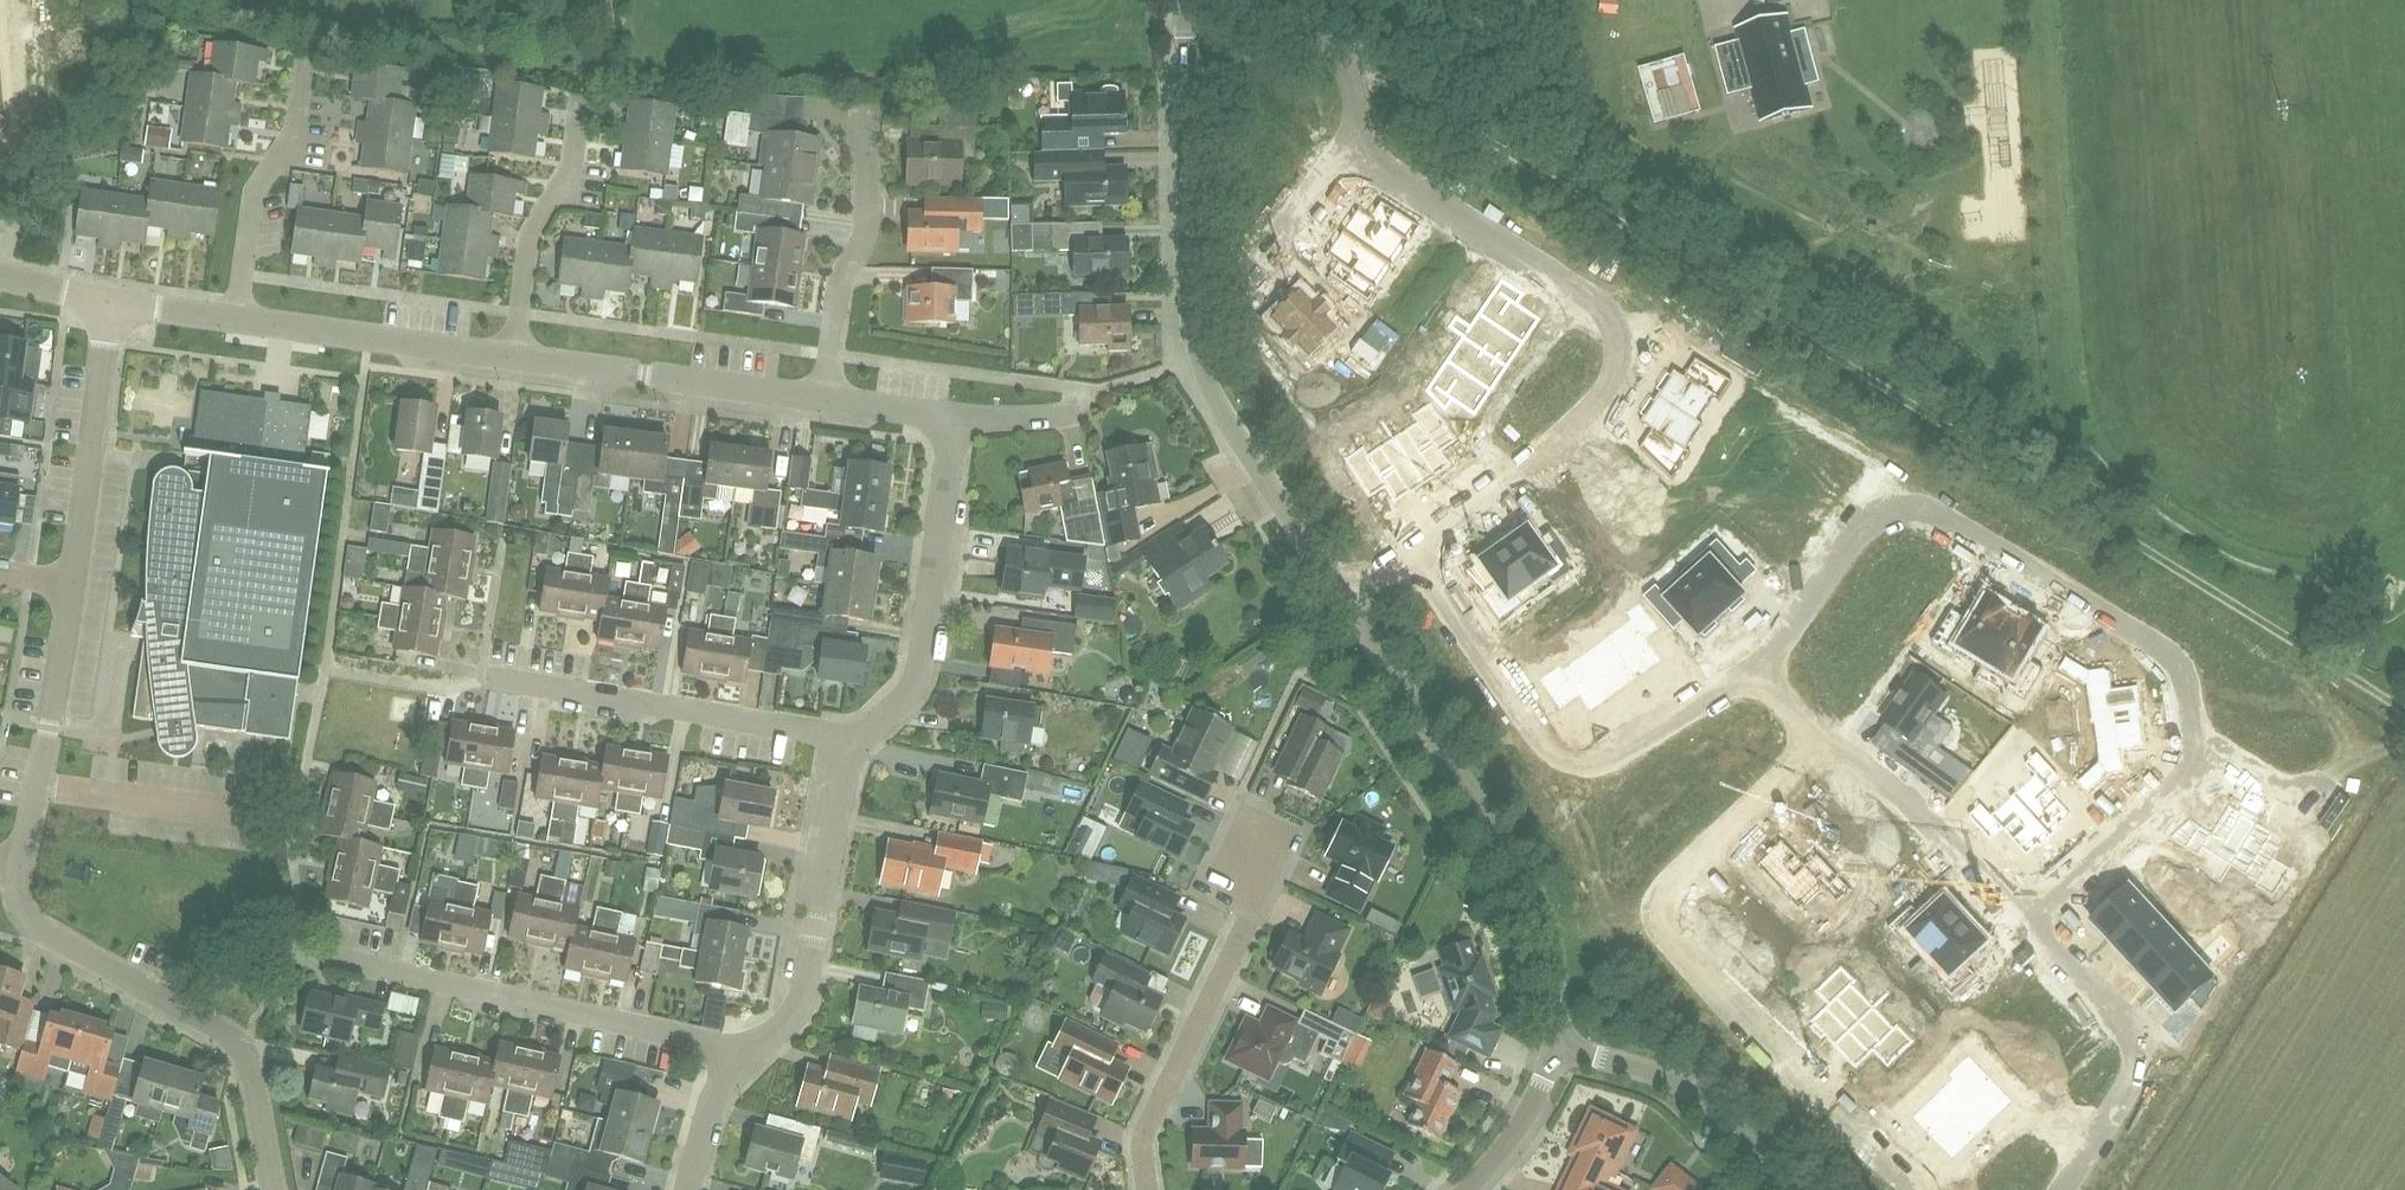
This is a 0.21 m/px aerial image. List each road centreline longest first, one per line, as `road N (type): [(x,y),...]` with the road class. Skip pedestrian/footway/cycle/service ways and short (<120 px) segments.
road 1 (track): [(1251,0),(2334,670)]
road 2 (unclassified): [(1562,1052),(1549,933),(1533,905),(1207,391),(1194,334),(1181,0)]
road 3 (residential): [(1759,674),(1612,759),(1565,761),(1547,751),(1420,563),(1424,544),(1596,409),(1618,360),(1614,332),(1600,305),(1352,149)]
road 4 (residential): [(2198,758),(2183,671),(2170,654),(1927,509),(1870,518),(1759,674)]
road 5 (residential): [(1915,1189),(1813,1094),(1661,928),(1670,885),(1819,743)]
road 6 (residential): [(275,1189),(256,1088),(240,1048),(38,931),(17,899),(22,868)]
road 7 (residential): [(1149,1189),(1149,1127),(1290,835),(1240,812)]
road 8 (residential): [(752,1060),(323,957)]
road 9 (residential): [(853,743),(488,680)]
road 10 (residential): [(853,743),(915,686),(954,418)]
road 11 (residential): [(752,1060),(802,1001),(853,743)]
road 12 (residential): [(2059,1189),(2138,1070),(2138,1047),(2027,925)]
road 13 (residential): [(826,400),(516,359)]
road 14 (residential): [(72,589),(110,302)]
road 15 (residential): [(22,868),(72,589)]
road 16 (residential): [(826,400),(870,209),(862,122)]
road 17 (residential): [(516,359),(237,321)]
road 18 (residential): [(2027,925),(1891,785),(1819,743)]
road 19 (residential): [(237,321),(257,193),(295,146),(307,60)]
road 20 (unclassified): [(1787,1189),(1708,1098),(1562,1052)]
road 21 (residential): [(516,359),(532,232),(572,170),(578,108)]
road 22 (residential): [(2027,925),(2180,793),(2198,758)]
road 23 (residential): [(1470,1189),(1524,1122),(1562,1052)]
road 24 (residential): [(689,1189),(712,1105),(752,1060)]
road 25 (residential): [(1352,149),(1266,260)]
road 26 (residential): [(2315,810),(2233,760),(2198,758)]
road 27 (residential): [(954,418),(826,400)]
road 28 (residential): [(237,321),(110,302)]
road 29 (residential): [(1077,410),(954,418)]

